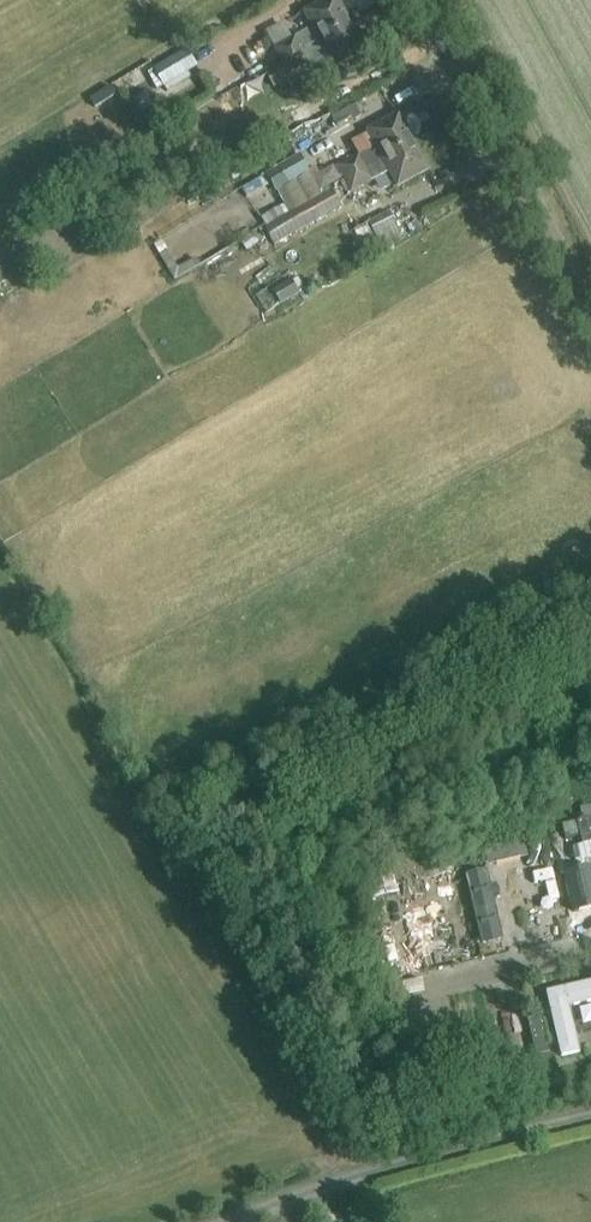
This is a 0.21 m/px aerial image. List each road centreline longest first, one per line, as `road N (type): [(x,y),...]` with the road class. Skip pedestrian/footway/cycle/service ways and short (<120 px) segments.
road 1 (track): [(233,1221),(375,1167),(590,1113)]
road 2 (tertiary): [(590,326),(414,0)]
road 3 (unclassified): [(420,1034),(446,984),(590,950)]

